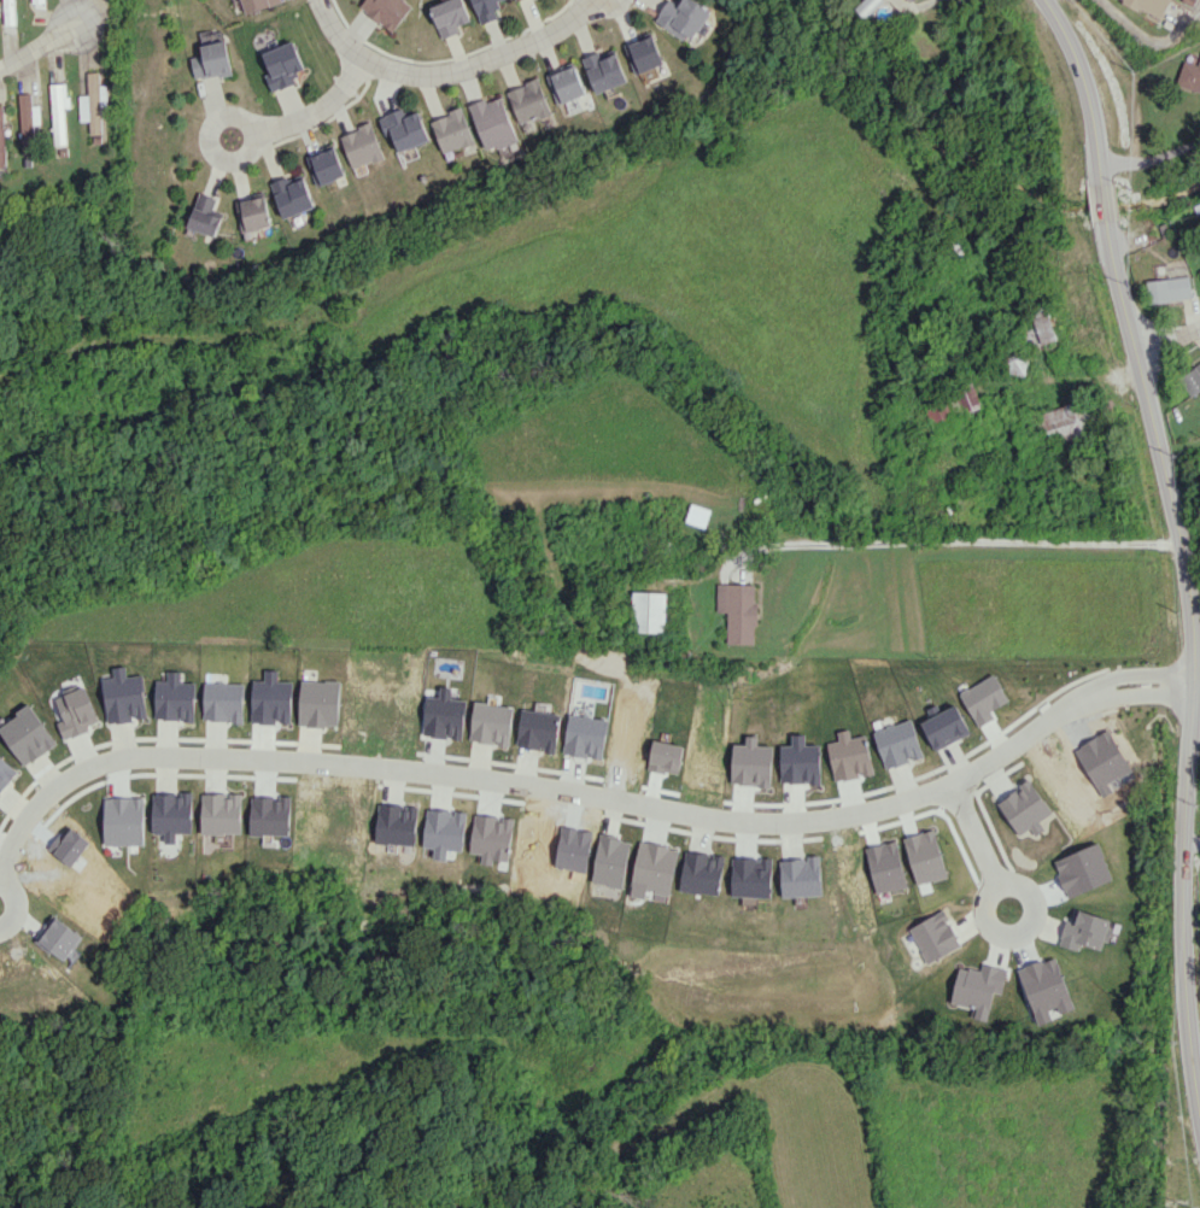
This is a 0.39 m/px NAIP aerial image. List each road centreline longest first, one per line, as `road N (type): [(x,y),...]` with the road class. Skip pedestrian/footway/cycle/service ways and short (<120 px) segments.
road 1 (residential): [(1199,679),(1078,699),(953,785),(868,811),(796,822),(731,821),(418,769),(121,758),(69,779),(36,810),(0,883)]
road 2 (tertiary): [(1044,0),(1085,89),(1107,225),(1182,544),(1199,679),(1184,932),(1199,1100)]
road 3 (residential): [(590,0),(572,19),(499,57),(429,75),(358,52),(319,0)]
road 4 (residential): [(365,55),(316,111),(233,136)]
road 5 (residential): [(953,785),(1007,911)]

